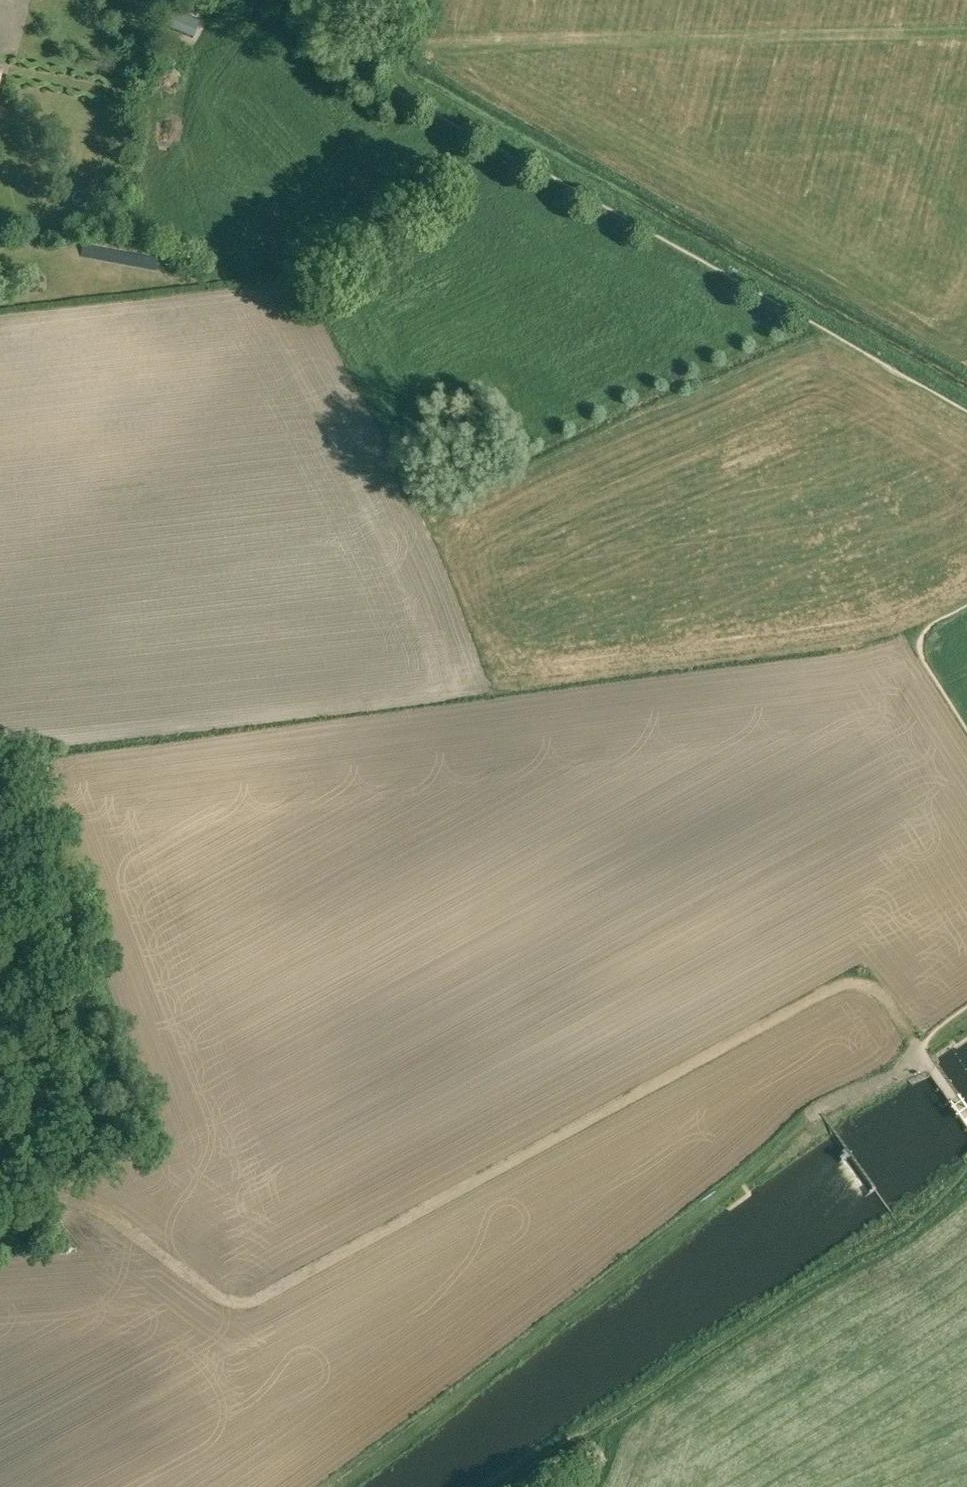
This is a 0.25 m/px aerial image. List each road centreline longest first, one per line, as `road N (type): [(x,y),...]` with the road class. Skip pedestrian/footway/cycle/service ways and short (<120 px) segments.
road 1 (track): [(369,9),(393,30),(426,38),(966,31)]
road 2 (track): [(708,1197),(822,1106),(928,1057)]

